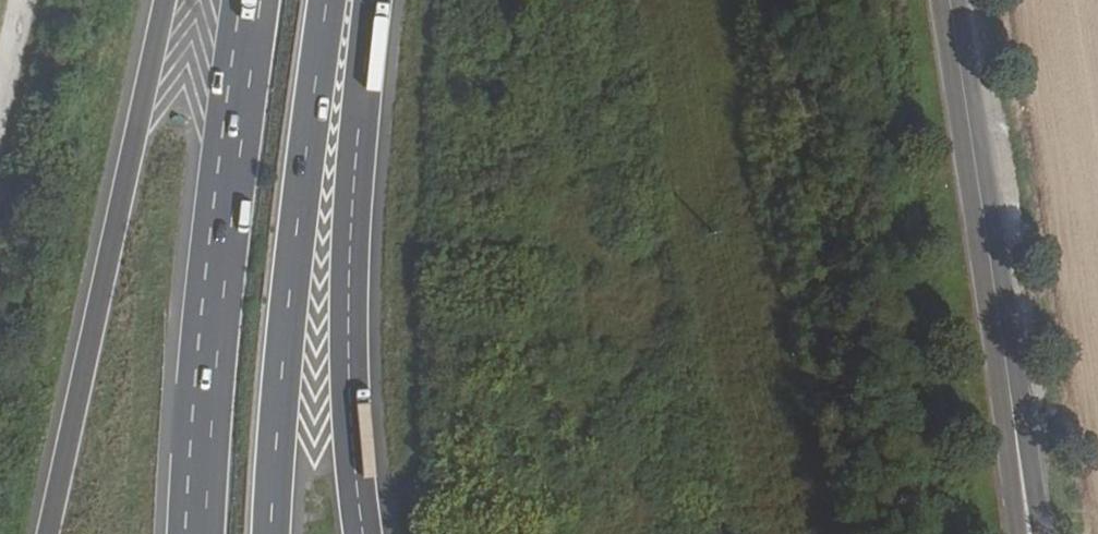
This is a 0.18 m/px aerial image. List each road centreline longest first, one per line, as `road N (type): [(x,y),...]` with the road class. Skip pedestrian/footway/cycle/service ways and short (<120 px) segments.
road 1 (trunk): [(164,0),(45,533)]
road 2 (tertiary): [(1031,533),(948,0)]
road 3 (trunk): [(270,533),(281,374),(326,0)]
road 4 (trunk): [(249,0),(203,378),(194,533)]
road 5 (trunk): [(364,533),(348,274),(373,0)]

